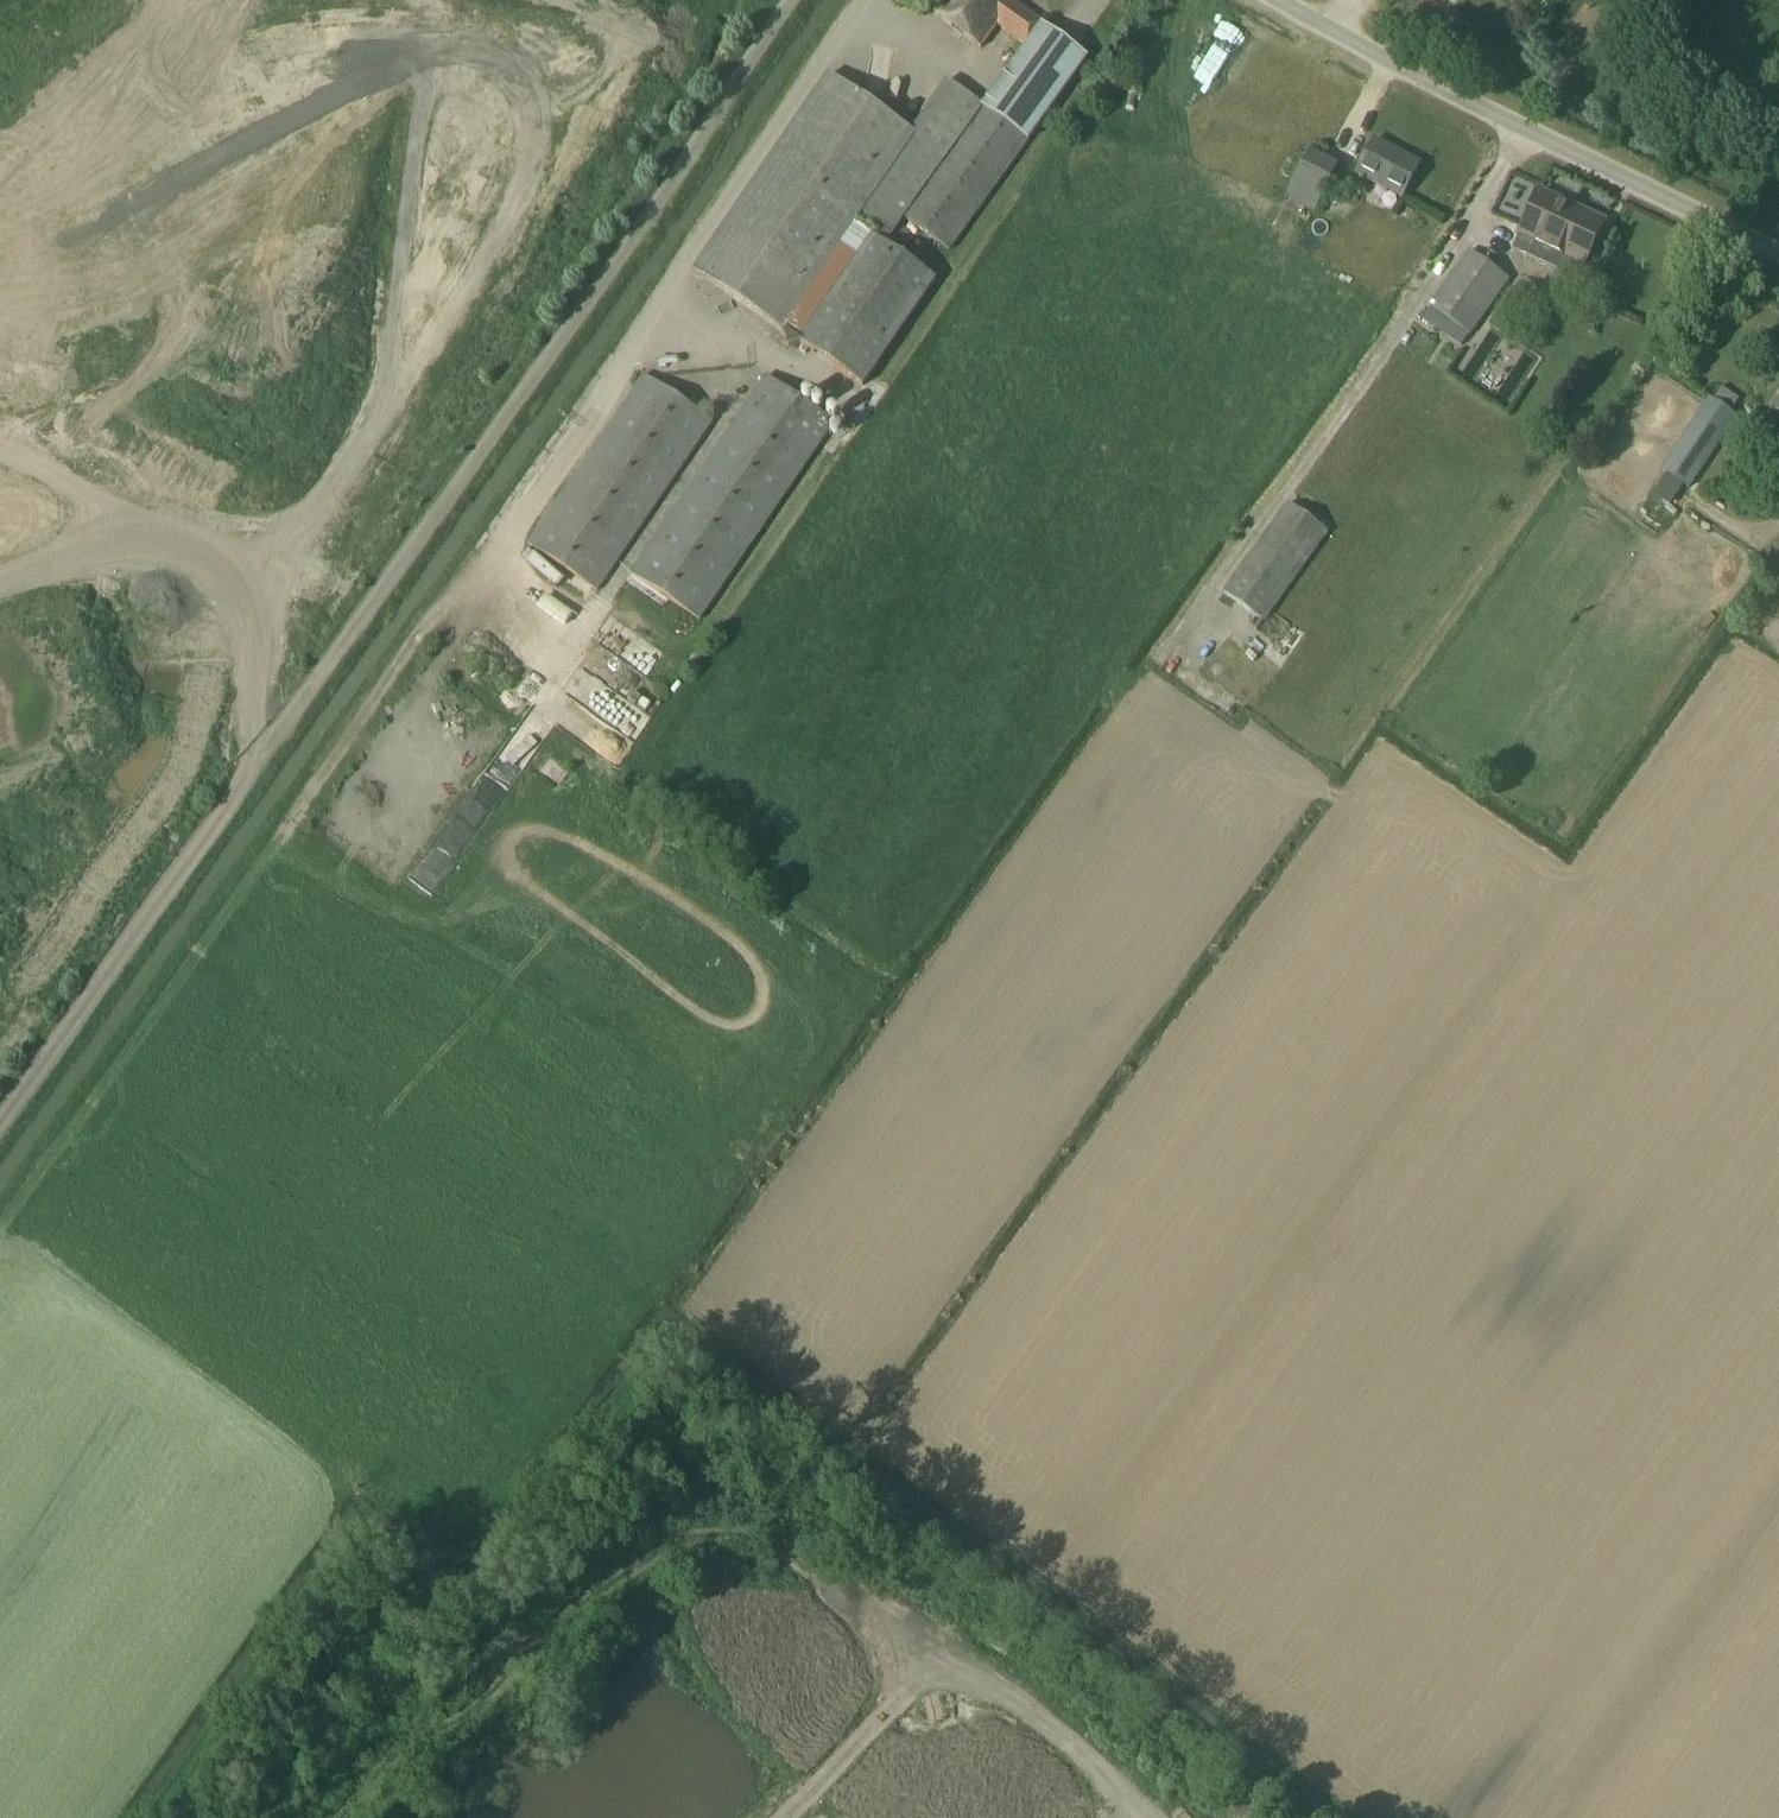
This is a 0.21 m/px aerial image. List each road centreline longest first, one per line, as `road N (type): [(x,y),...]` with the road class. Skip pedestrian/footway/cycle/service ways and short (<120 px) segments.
road 1 (unclassified): [(1778,256),(1275,0)]

